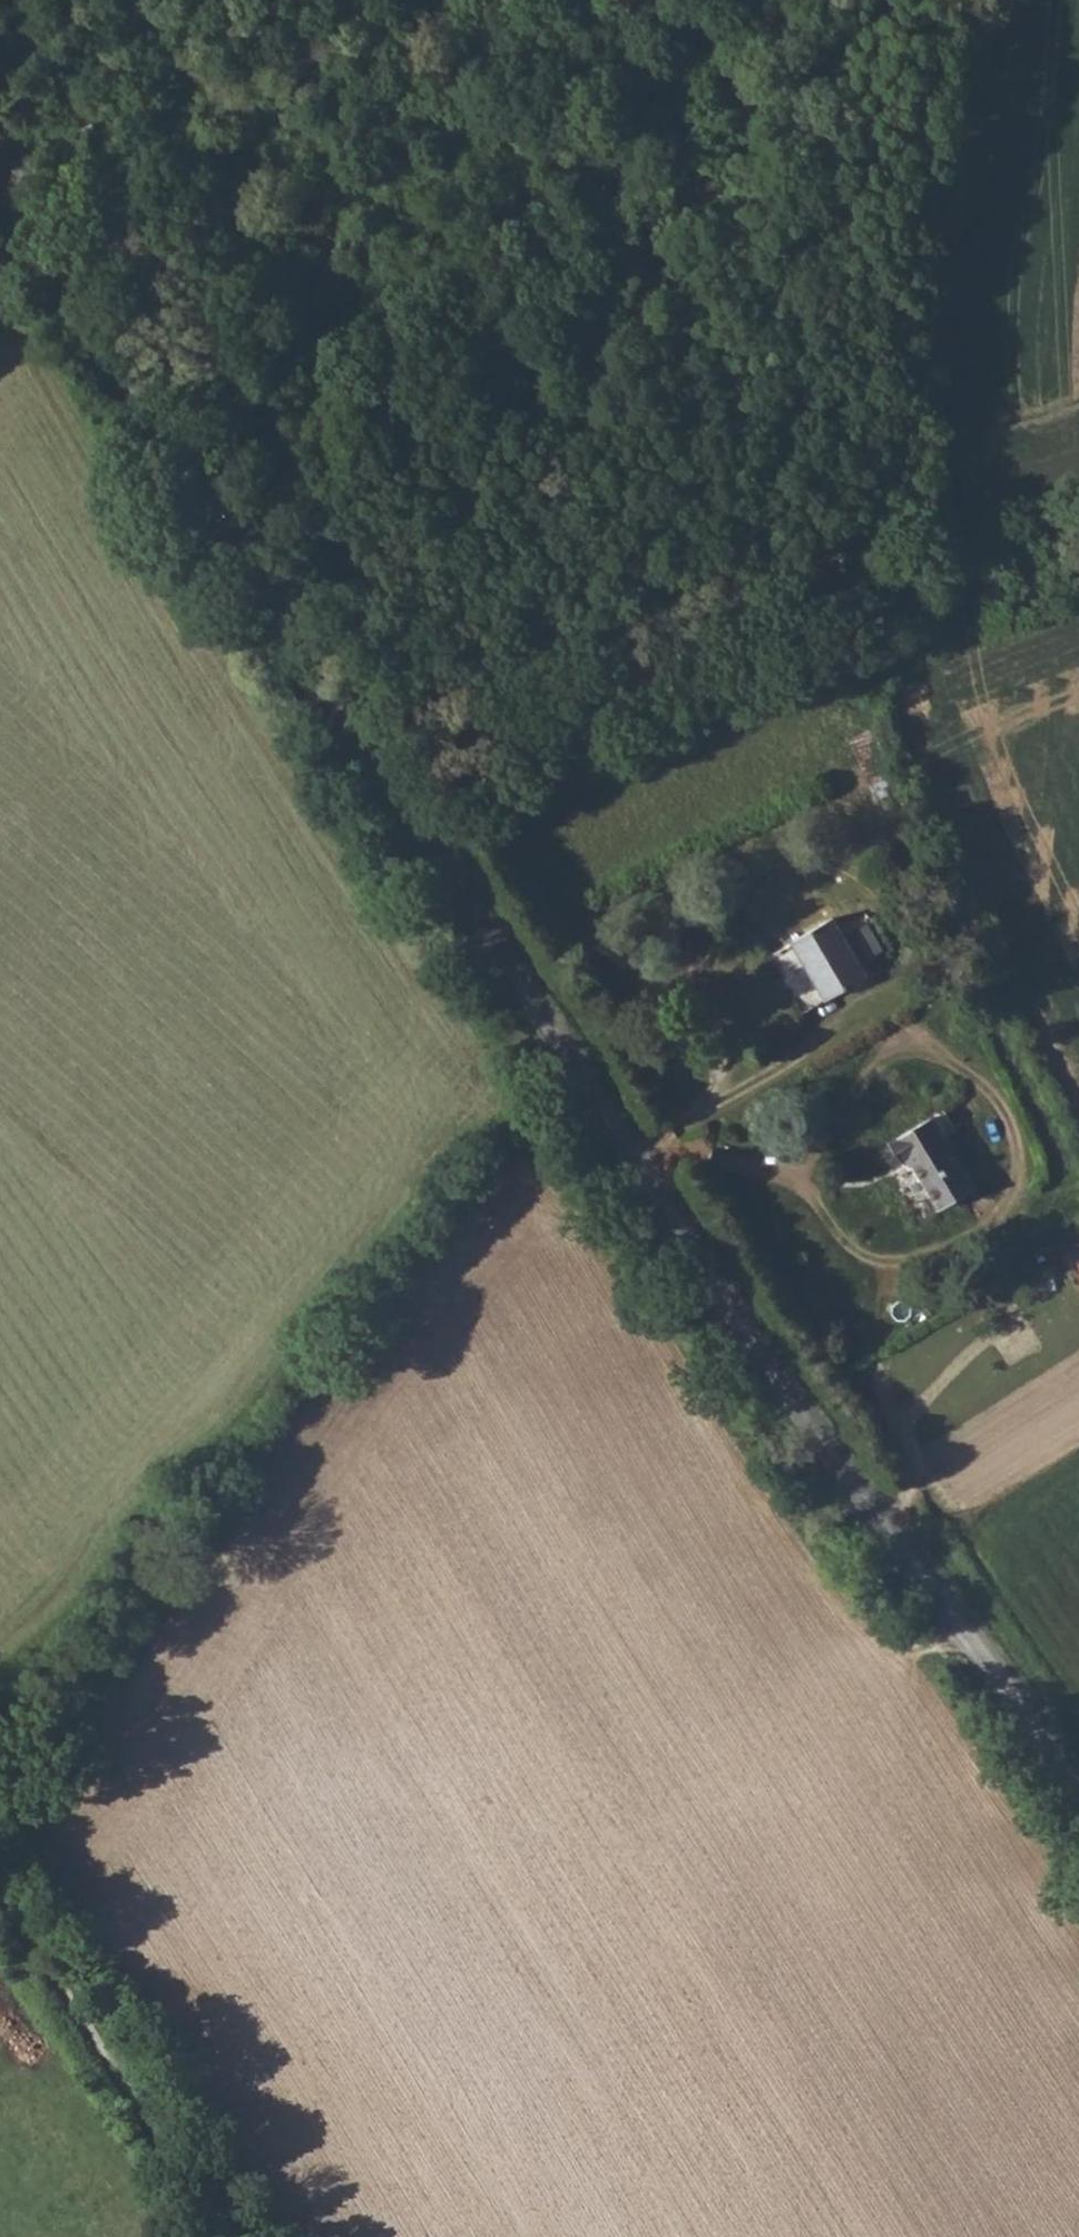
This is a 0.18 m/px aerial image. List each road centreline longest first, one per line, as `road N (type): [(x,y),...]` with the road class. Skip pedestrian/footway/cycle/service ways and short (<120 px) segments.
road 1 (tertiary): [(0,169),(372,754),(823,1434),(1078,1776)]

